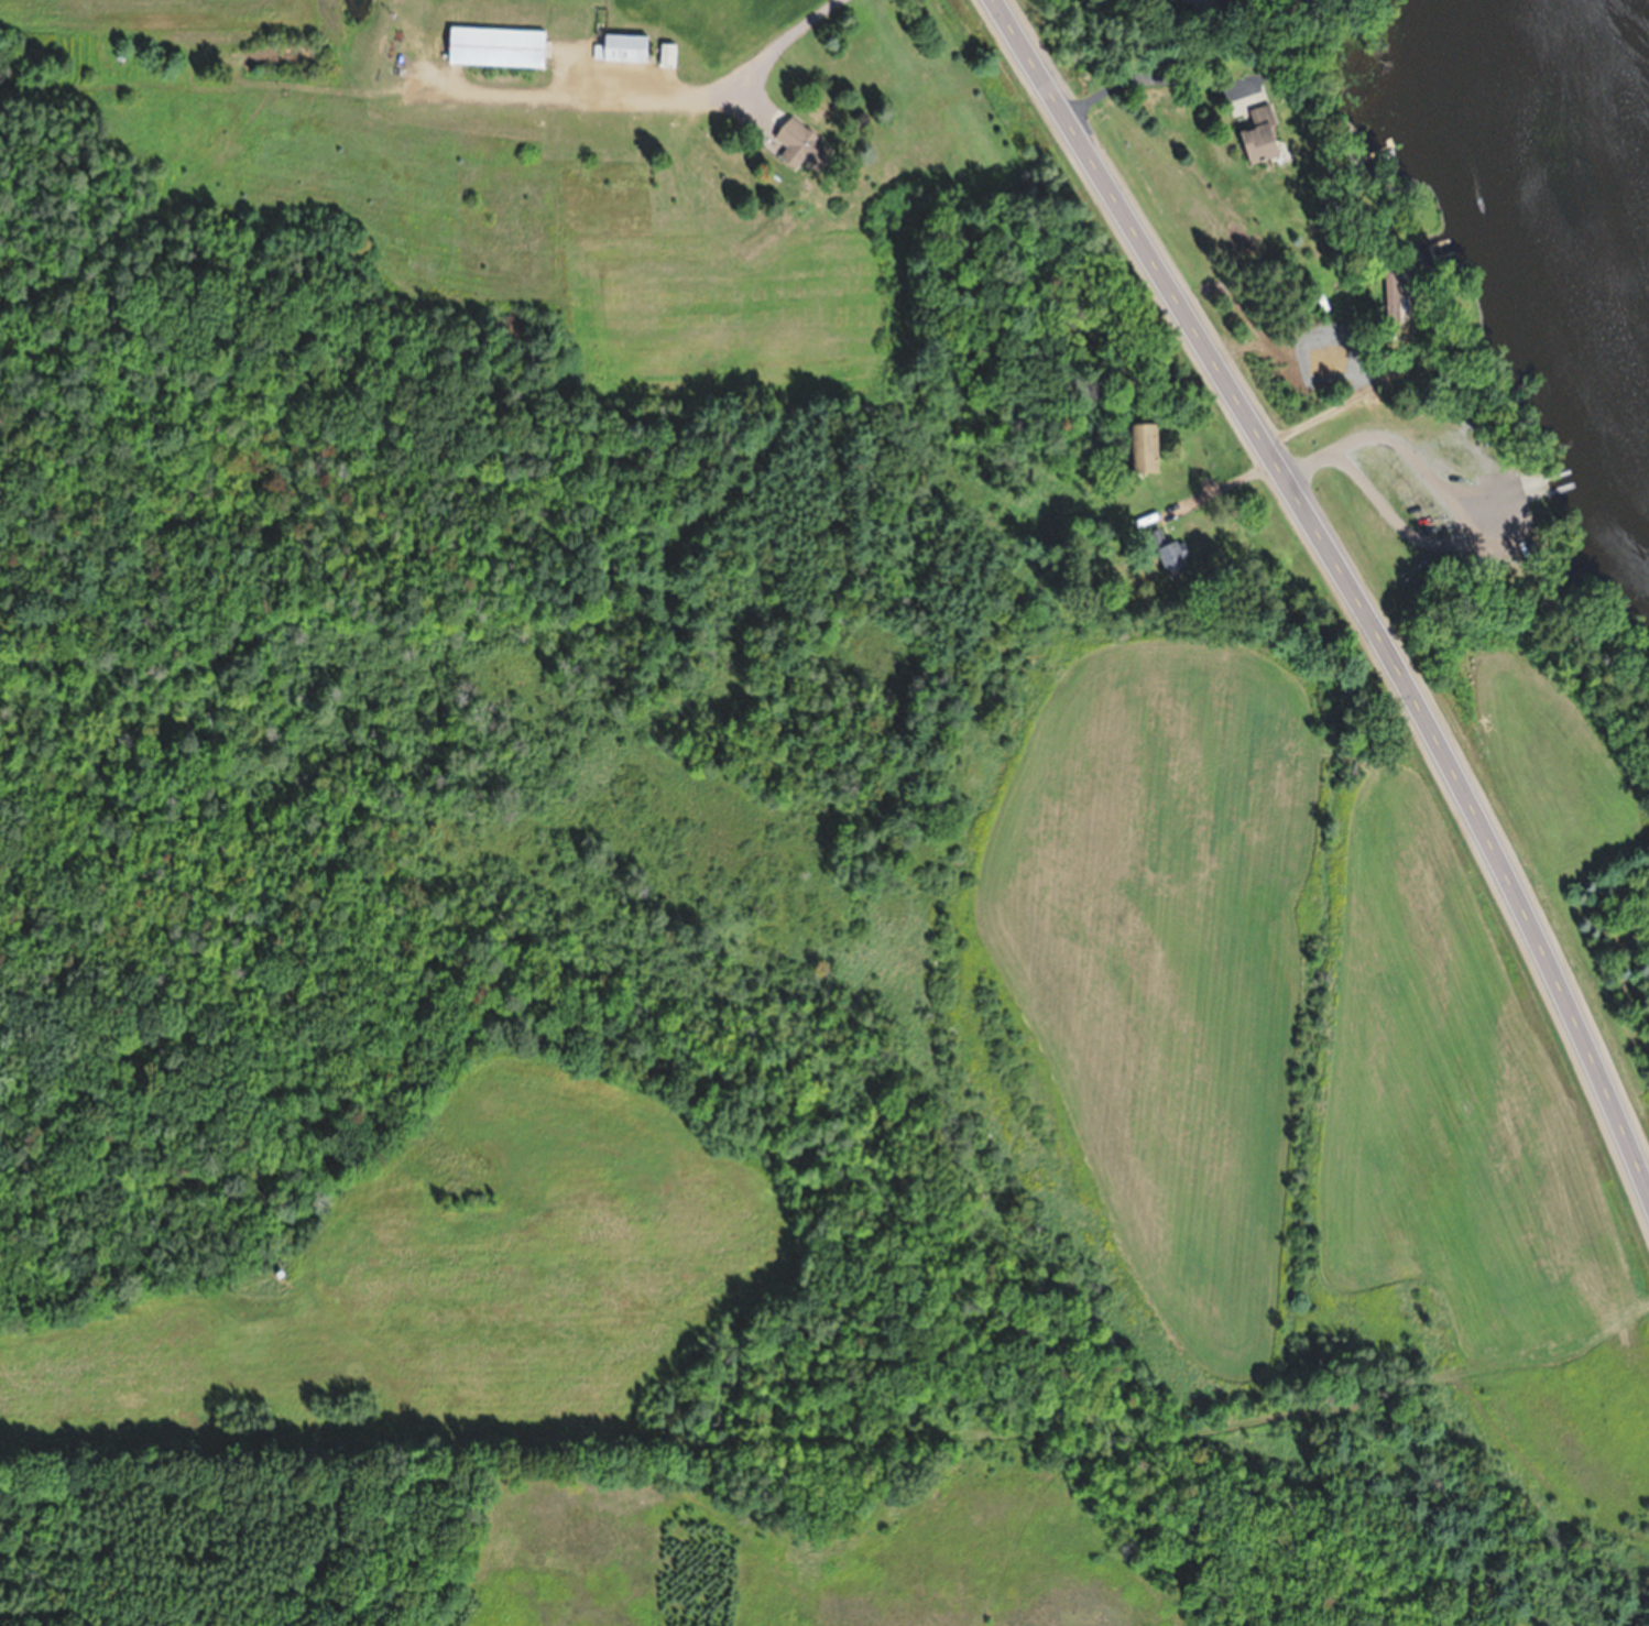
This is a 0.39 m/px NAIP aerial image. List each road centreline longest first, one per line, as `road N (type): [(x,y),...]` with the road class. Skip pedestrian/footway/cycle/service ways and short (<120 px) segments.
road 1 (secondary): [(991,0),(1324,546),(1526,913),(1648,1194)]

